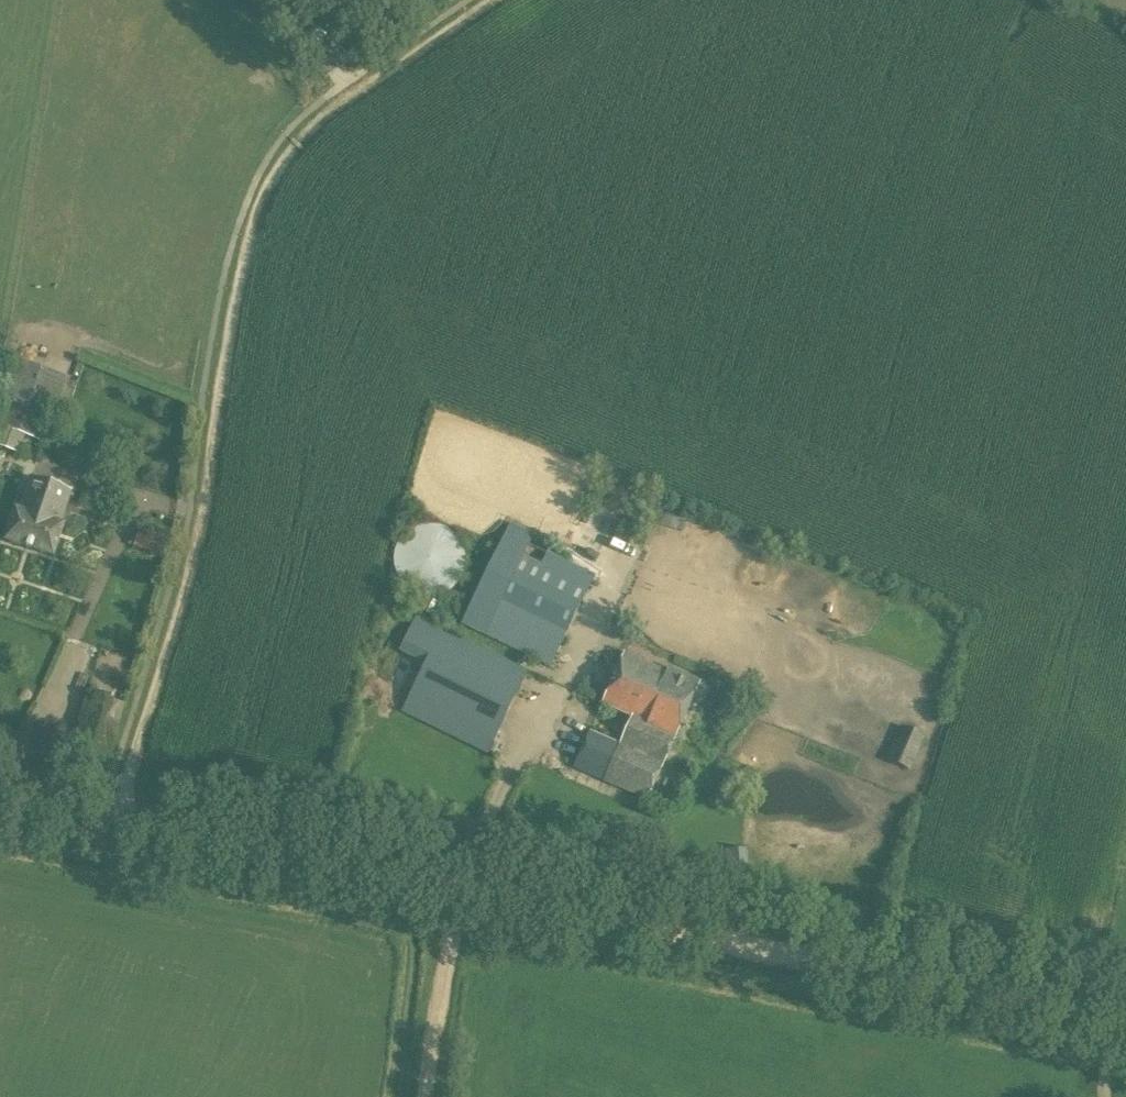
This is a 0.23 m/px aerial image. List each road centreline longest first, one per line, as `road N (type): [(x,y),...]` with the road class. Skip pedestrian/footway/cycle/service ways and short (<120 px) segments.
road 1 (track): [(488,0),(299,134),(262,195),(242,272),(203,522),(120,820)]
road 2 (track): [(1125,1021),(454,889)]
road 3 (unclassified): [(454,889),(0,796)]
road 4 (track): [(429,1096),(454,889)]

